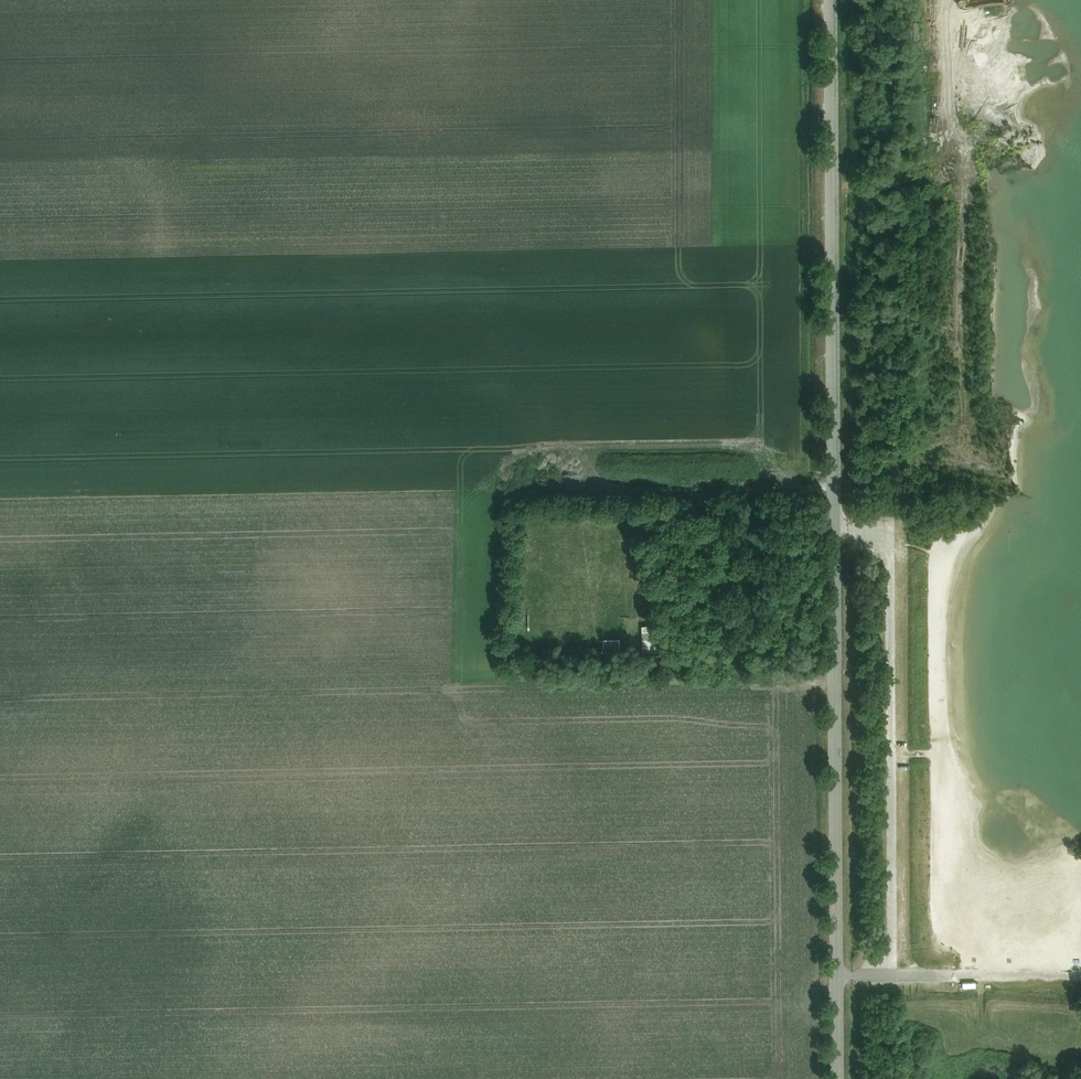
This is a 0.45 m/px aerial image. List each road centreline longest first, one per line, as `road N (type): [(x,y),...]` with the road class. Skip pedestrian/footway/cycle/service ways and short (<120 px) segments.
road 1 (unclassified): [(836,1078),(829,0)]

